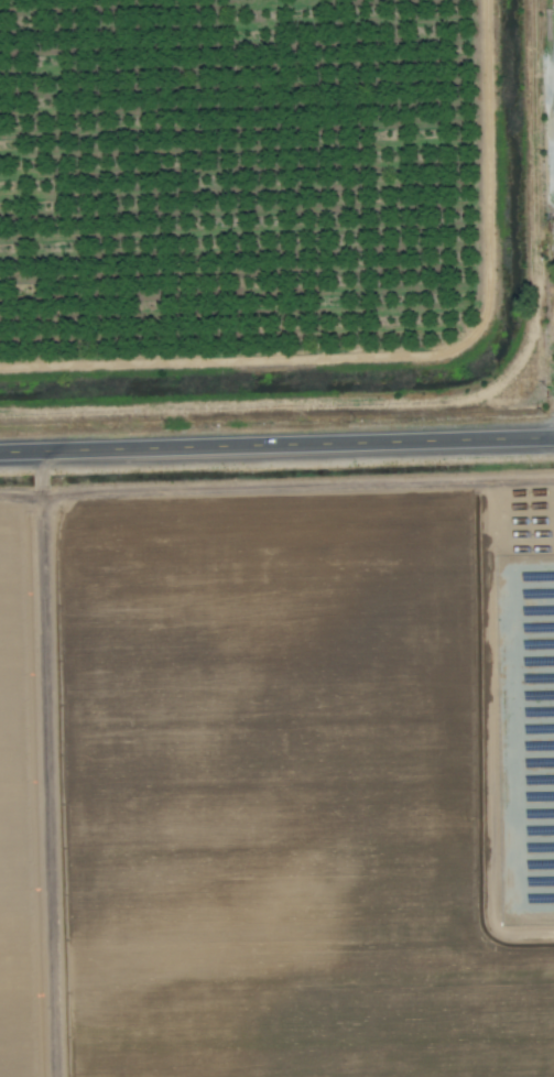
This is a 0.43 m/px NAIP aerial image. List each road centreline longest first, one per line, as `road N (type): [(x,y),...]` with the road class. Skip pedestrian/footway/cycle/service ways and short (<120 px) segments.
road 1 (tertiary): [(0,456),(553,442)]

